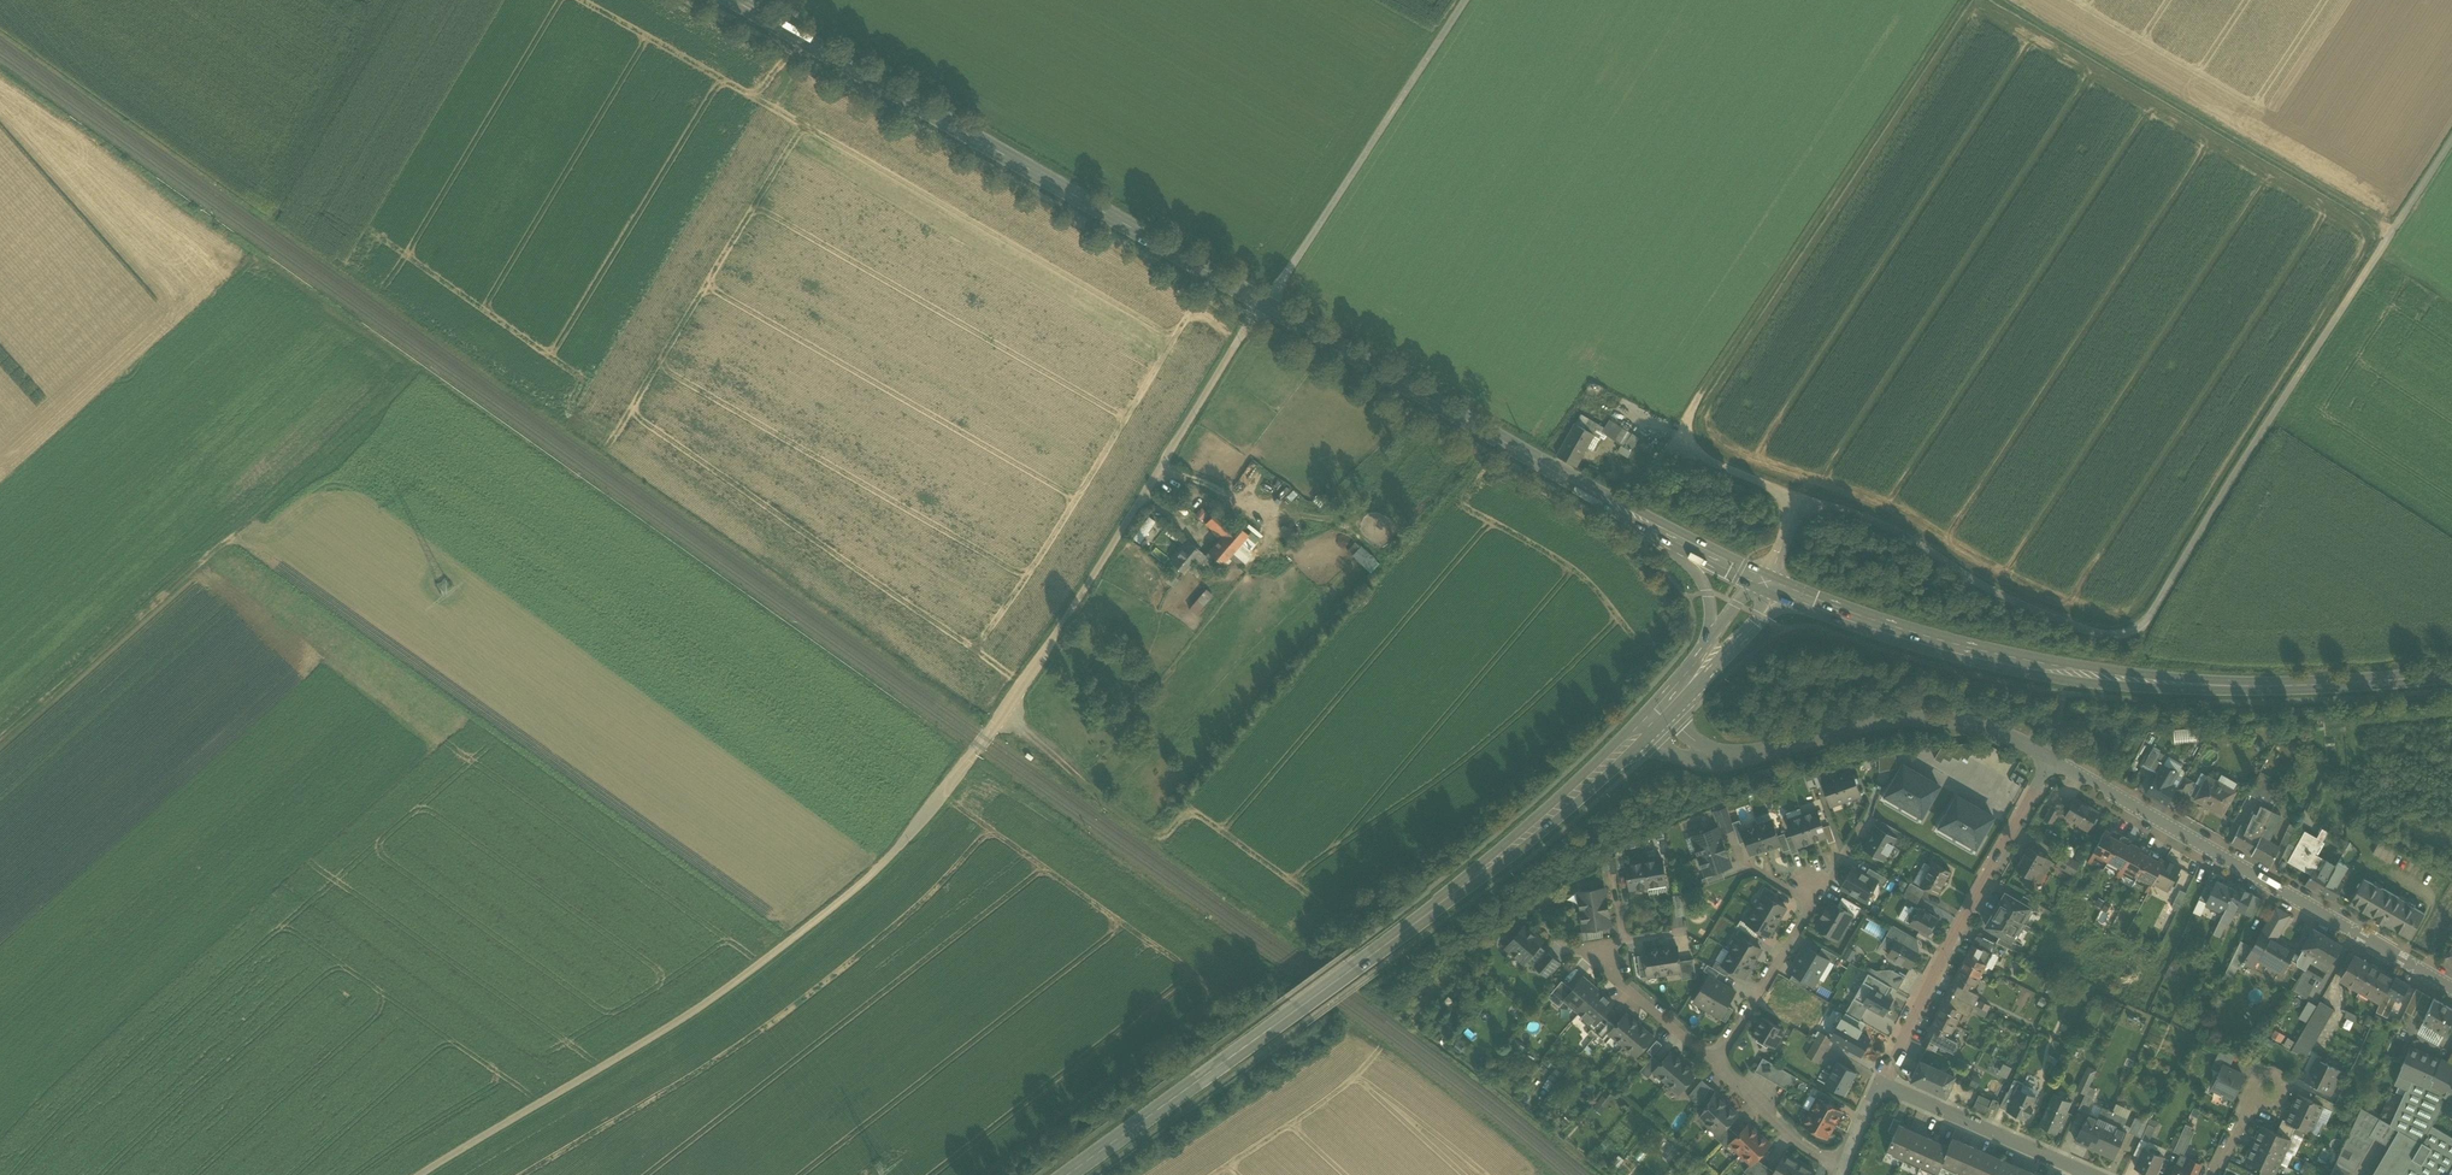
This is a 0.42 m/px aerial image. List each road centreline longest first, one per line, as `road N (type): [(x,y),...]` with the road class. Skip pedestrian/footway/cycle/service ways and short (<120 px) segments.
road 1 (unclassified): [(421,1174),(674,1024),(873,874),(1004,713),(1261,307)]
road 2 (residential): [(2451,140),(2153,611),(2130,630),(2098,633),(2063,622),(1983,586),(1892,530),(1799,498)]
road 3 (secondary): [(1653,717),(1478,871),(1063,1174)]
road 4 (primary): [(1765,583),(1898,632),(2083,674),(2236,686),(2451,675)]
road 5 (primary): [(728,0),(1261,307)]
road 6 (track): [(0,743),(419,372)]
road 7 (track): [(1965,0),(1701,393)]
road 8 (residential): [(2051,758),(2451,988)]
road 9 (track): [(1996,0),(2394,229)]
road 10 (primary): [(1261,307),(1659,531)]
road 11 (residential): [(1653,717),(1686,745),(1720,756),(1919,717),(1989,728),(2051,758)]
road 12 (residential): [(2051,758),(1880,1084)]
road 13 (residential): [(1463,0),(1261,307)]
road 14 (residential): [(2092,1174),(1880,1084)]
road 15 (residential): [(1716,1060),(1811,898),(1807,882)]
road 16 (residential): [(1844,1168),(1799,1141),(1716,1060)]
road 17 (residential): [(1716,1060),(1628,984),(1608,956)]
road 18 (primary): [(1659,531),(1707,593),(1711,654)]
road 19 (residential): [(1799,498),(1671,445)]

